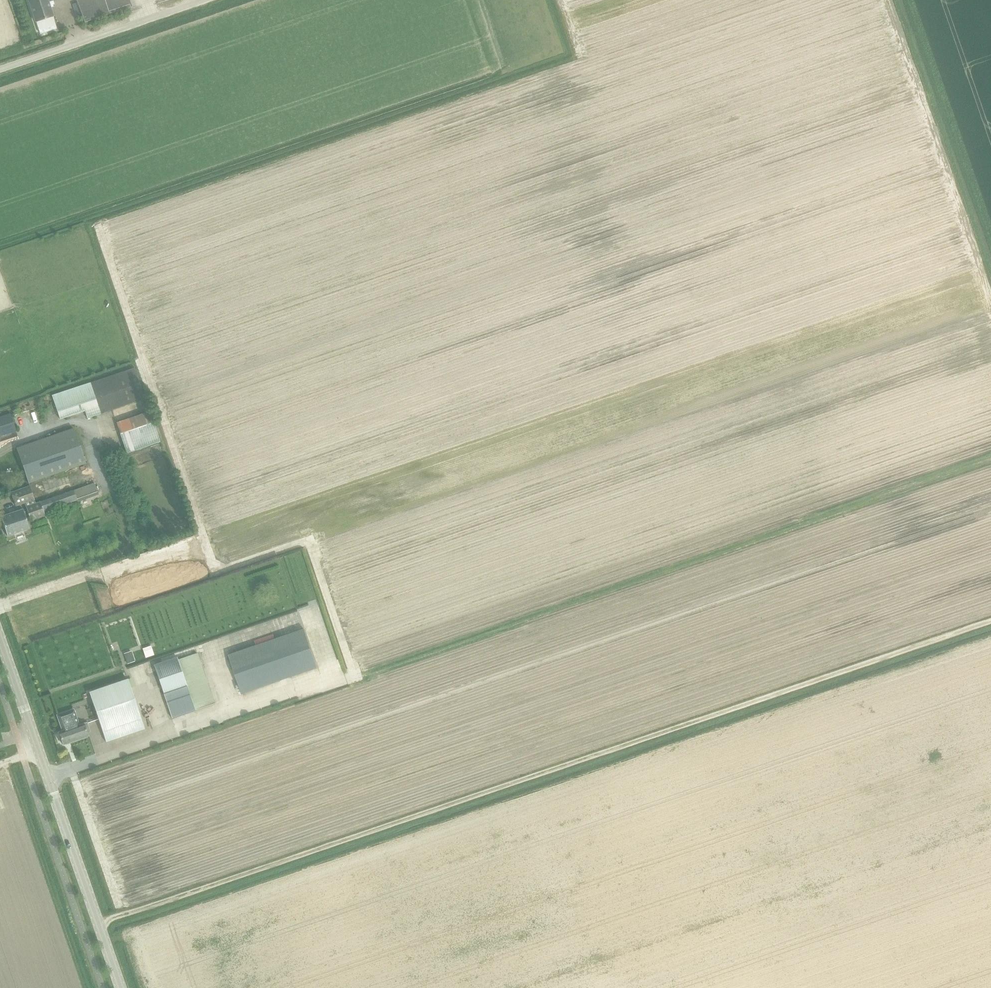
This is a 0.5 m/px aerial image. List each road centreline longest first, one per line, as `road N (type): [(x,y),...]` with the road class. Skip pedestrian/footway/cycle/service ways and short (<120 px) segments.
road 1 (secondary): [(118,987),(0,649)]
road 2 (unclassified): [(0,70),(205,0)]

